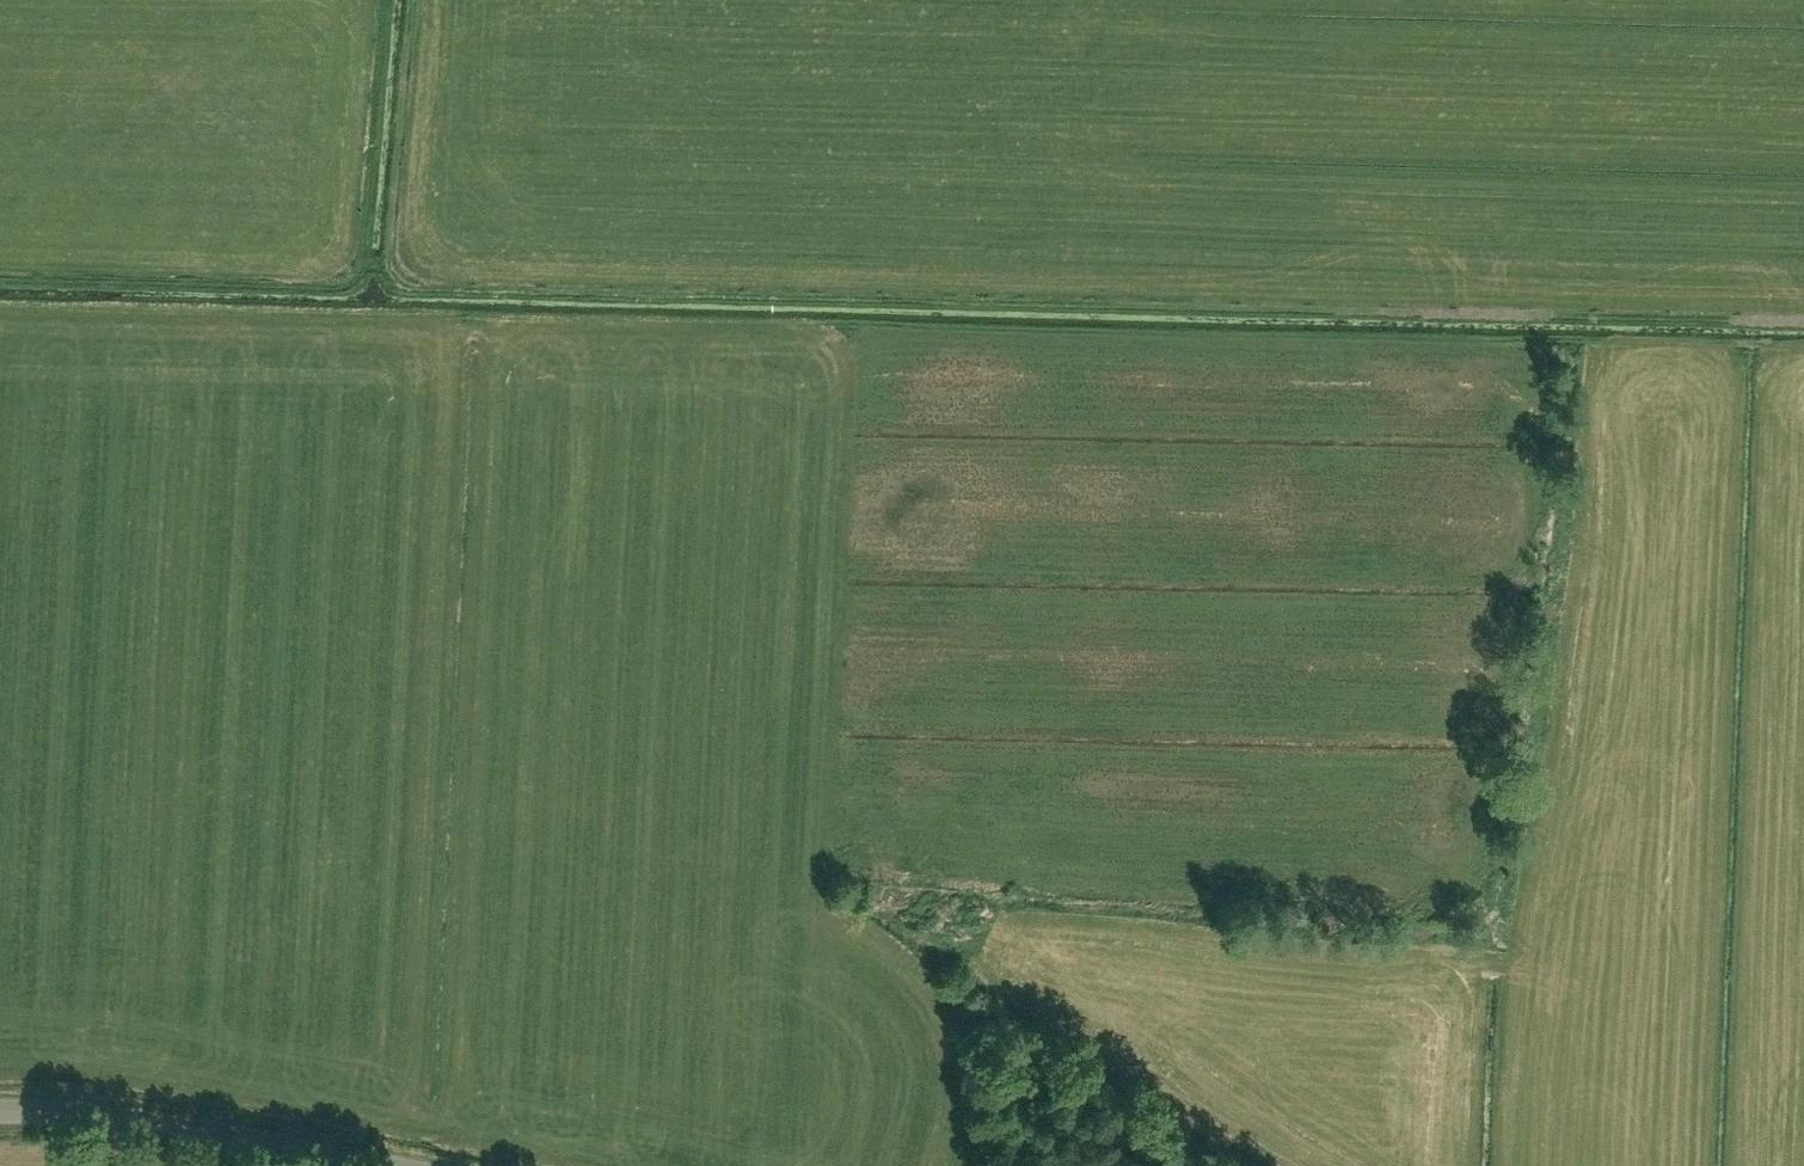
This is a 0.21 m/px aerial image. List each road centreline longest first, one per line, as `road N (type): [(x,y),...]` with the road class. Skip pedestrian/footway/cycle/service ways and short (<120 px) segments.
road 1 (tertiary): [(384,1165),(68,1112),(0,1115)]

